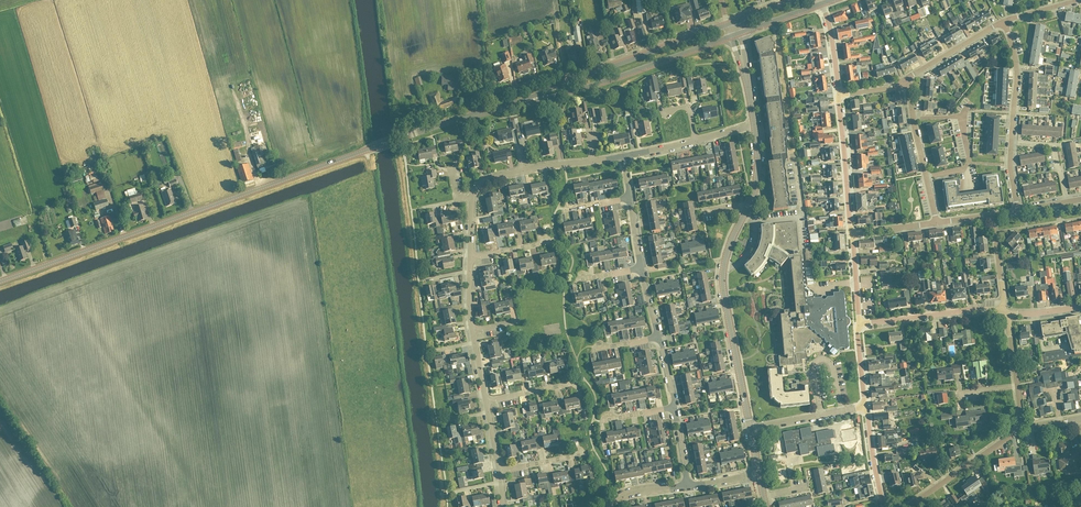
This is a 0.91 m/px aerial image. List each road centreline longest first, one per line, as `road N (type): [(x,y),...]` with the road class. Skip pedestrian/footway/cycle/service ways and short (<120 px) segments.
road 1 (unclassified): [(0,283),(501,109)]
road 2 (tertiary): [(750,430),(723,275),(756,184),(754,126)]
road 3 (unclassified): [(571,92),(734,35)]
road 4 (unclassified): [(728,25),(568,82)]
road 5 (residential): [(858,326),(1003,313)]
road 6 (residential): [(913,119),(960,117),(969,157),(964,169),(925,176)]
road 7 (residential): [(851,235),(838,97)]
road 8 (residential): [(908,506),(1022,429)]
road 9 (residential): [(1011,142),(1016,69),(1004,22)]

